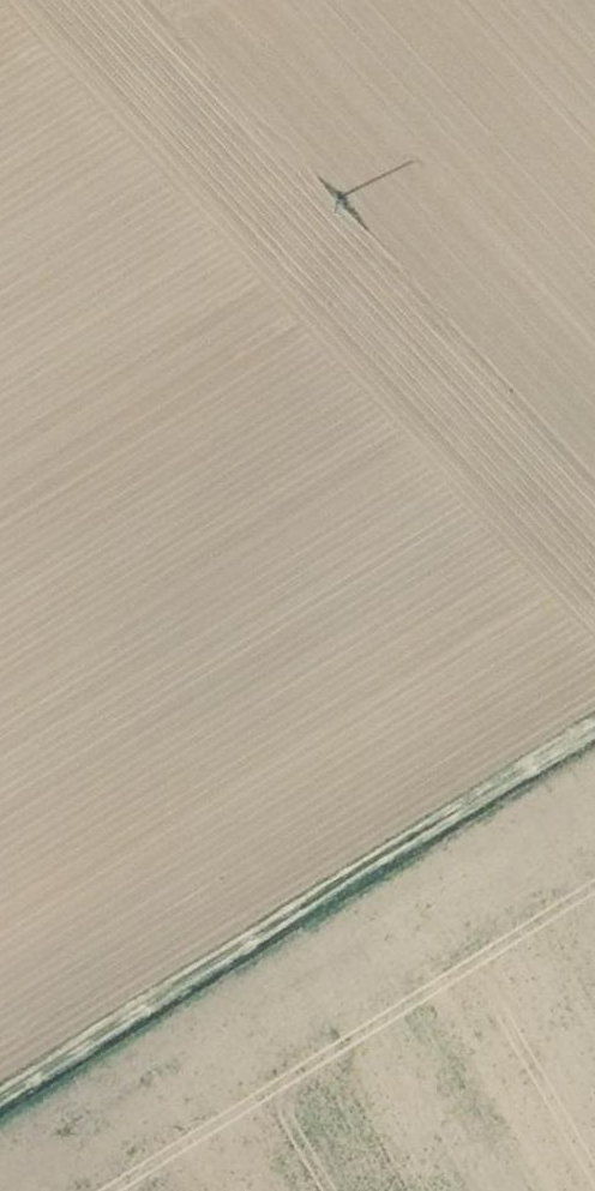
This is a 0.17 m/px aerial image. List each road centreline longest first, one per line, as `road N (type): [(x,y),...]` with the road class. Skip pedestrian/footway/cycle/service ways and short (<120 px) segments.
road 1 (track): [(594,723),(0,1099)]

